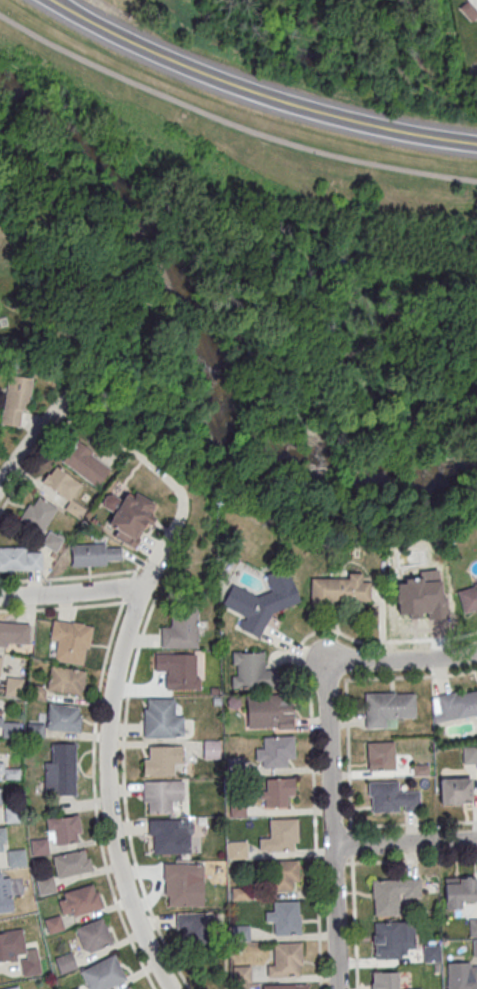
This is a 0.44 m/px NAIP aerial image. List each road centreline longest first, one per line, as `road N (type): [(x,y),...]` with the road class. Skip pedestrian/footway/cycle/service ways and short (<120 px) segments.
road 1 (tertiary): [(50,0),(200,77),(360,124),(476,146)]
road 2 (residential): [(170,988),(134,919),(107,802),(113,686),(140,594)]
road 3 (residential): [(338,988),(335,672)]
road 4 (residential): [(140,594),(183,509),(179,495),(88,402),(71,396)]
road 5 (residential): [(476,653),(335,672)]
road 6 (residential): [(140,594),(123,588),(0,597)]
road 7 (residential): [(476,841),(336,847)]

